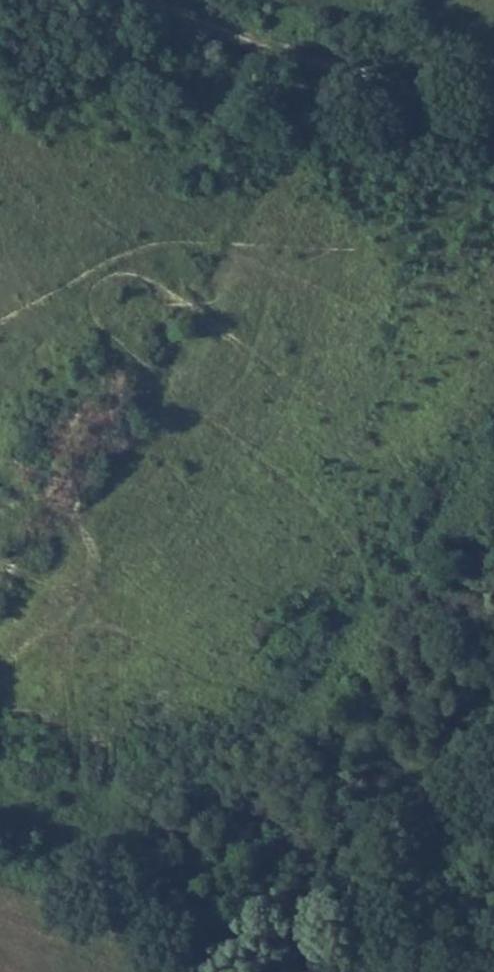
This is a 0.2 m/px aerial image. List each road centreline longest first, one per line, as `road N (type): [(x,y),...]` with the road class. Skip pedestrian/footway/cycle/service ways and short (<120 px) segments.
road 1 (track): [(493,103),(166,0)]

